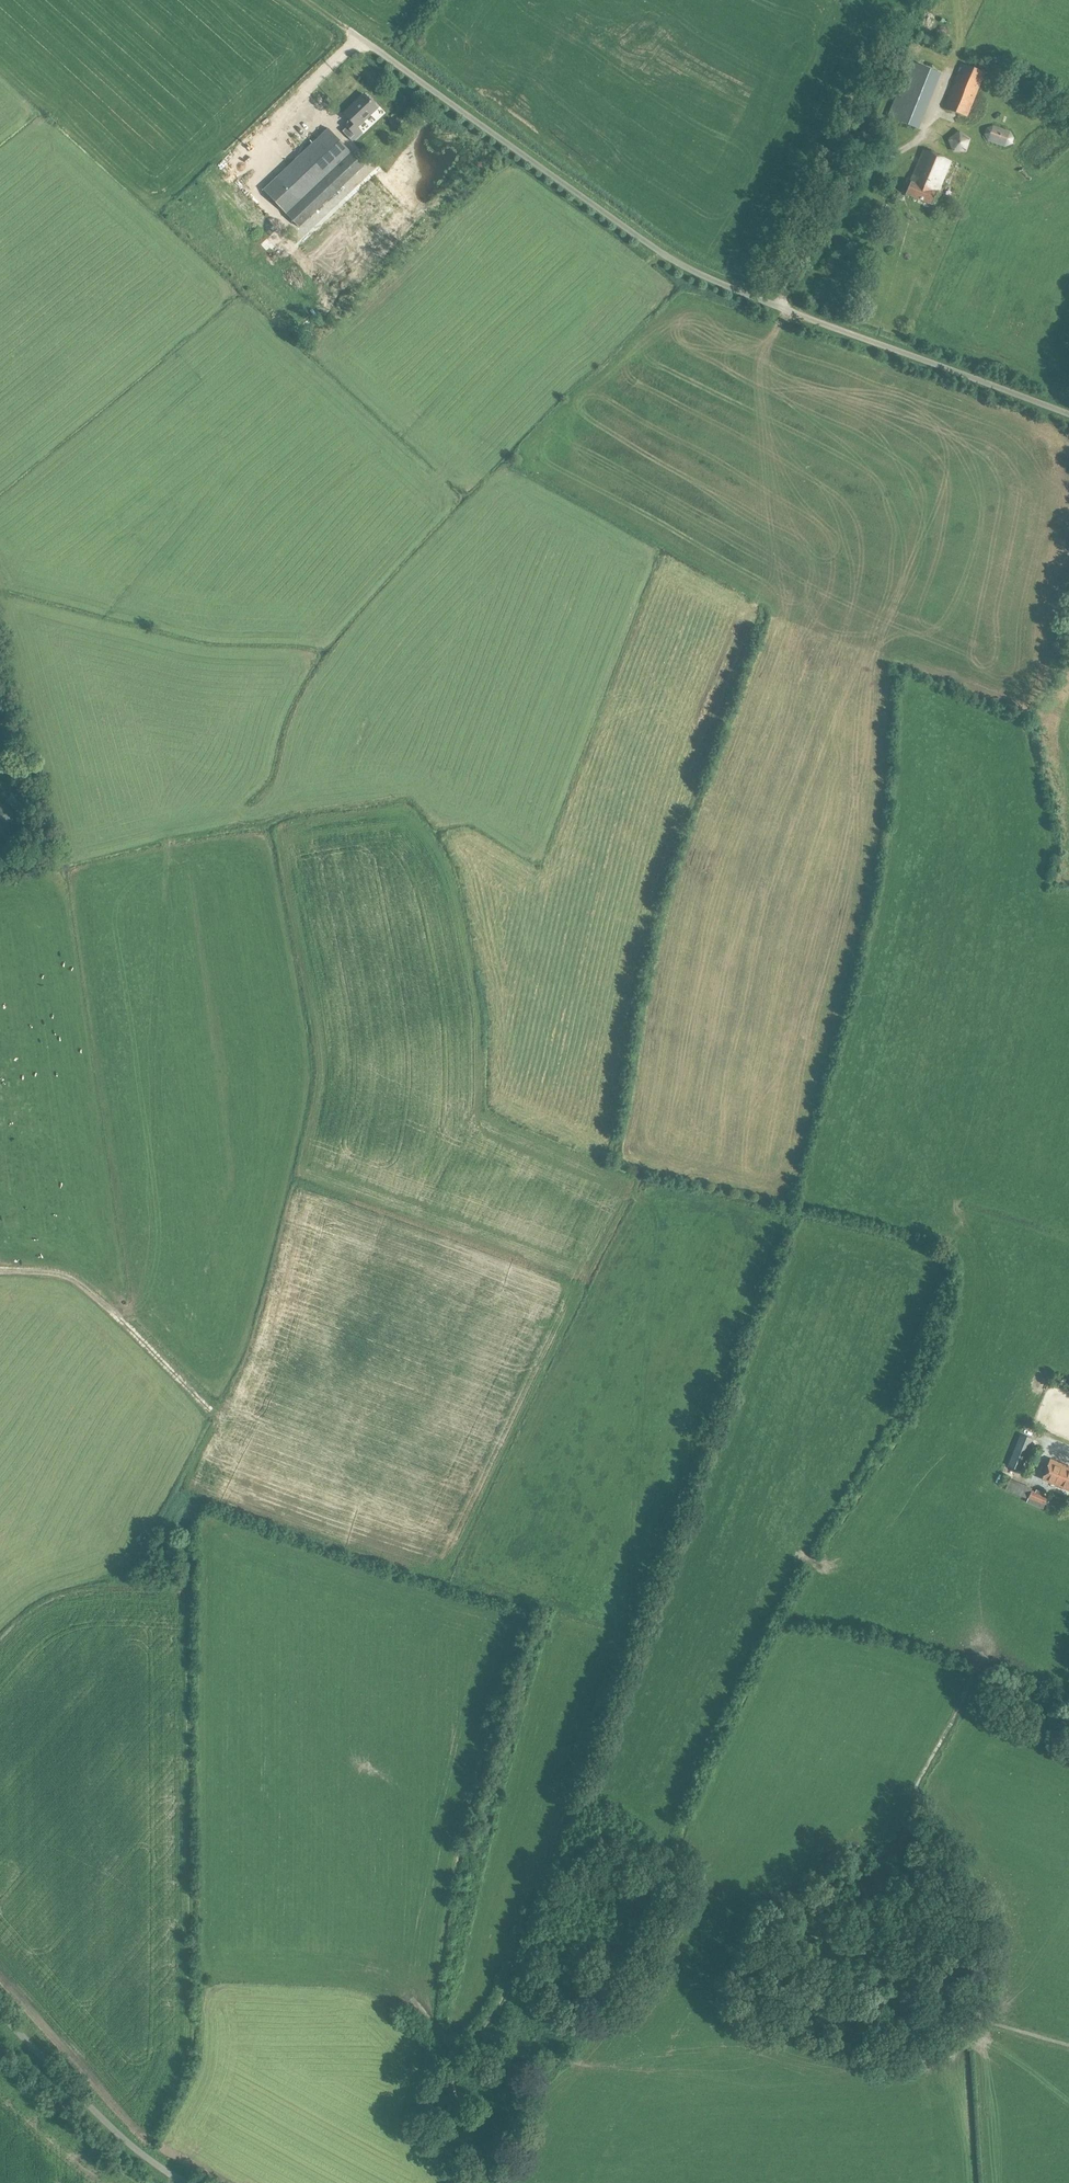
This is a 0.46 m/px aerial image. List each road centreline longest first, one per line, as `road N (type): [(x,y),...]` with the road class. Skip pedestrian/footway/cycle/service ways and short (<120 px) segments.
road 1 (unclassified): [(1068,413),(680,265),(357,36)]
road 2 (unclassified): [(0,2010),(109,2126),(187,2182)]

